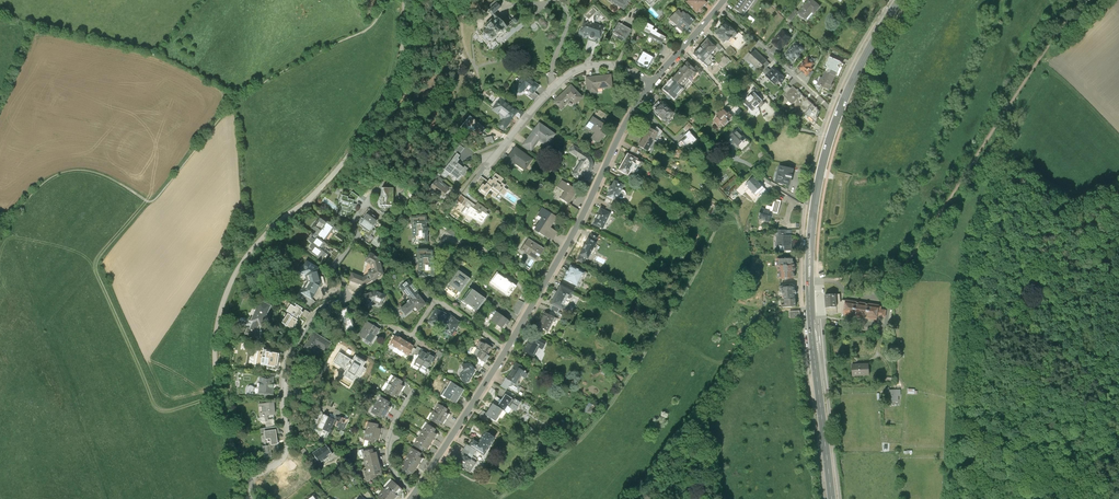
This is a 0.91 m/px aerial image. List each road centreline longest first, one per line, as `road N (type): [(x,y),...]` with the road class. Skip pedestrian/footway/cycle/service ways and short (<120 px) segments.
road 1 (unclassified): [(405,0),(390,85),(367,132),(328,182),(242,262),(219,310),(218,389),(246,484)]
road 2 (primary): [(831,498),(812,337),(812,221),(837,118),(899,0)]
road 3 (residential): [(650,83),(510,347),(411,498)]
road 4 (track): [(1010,176),(974,265),(977,436),(969,498)]
road 5 (residential): [(352,296),(316,316),(295,346),(288,452),(246,484)]
road 6 (residential): [(650,83),(615,65),(568,74),(487,164)]

